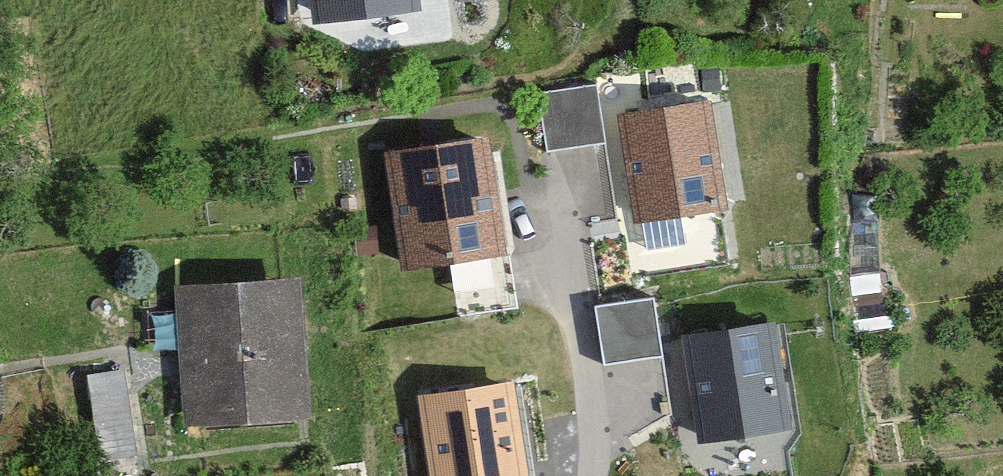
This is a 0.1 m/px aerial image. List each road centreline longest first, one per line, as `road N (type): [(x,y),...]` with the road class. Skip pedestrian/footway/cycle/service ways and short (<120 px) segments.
road 1 (residential): [(591,475),(590,366),(560,183)]

